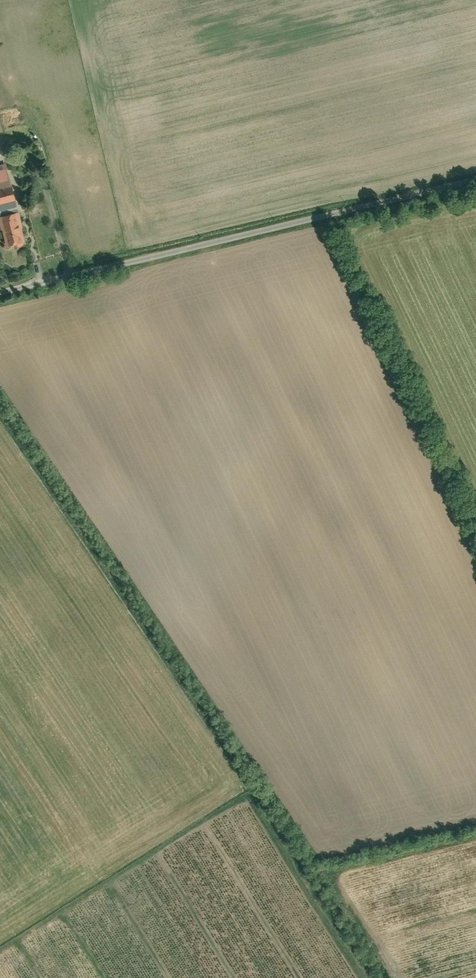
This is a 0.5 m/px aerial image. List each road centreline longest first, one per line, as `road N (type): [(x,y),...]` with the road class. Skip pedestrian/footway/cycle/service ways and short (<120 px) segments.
road 1 (unclassified): [(0,290),(475,178)]

